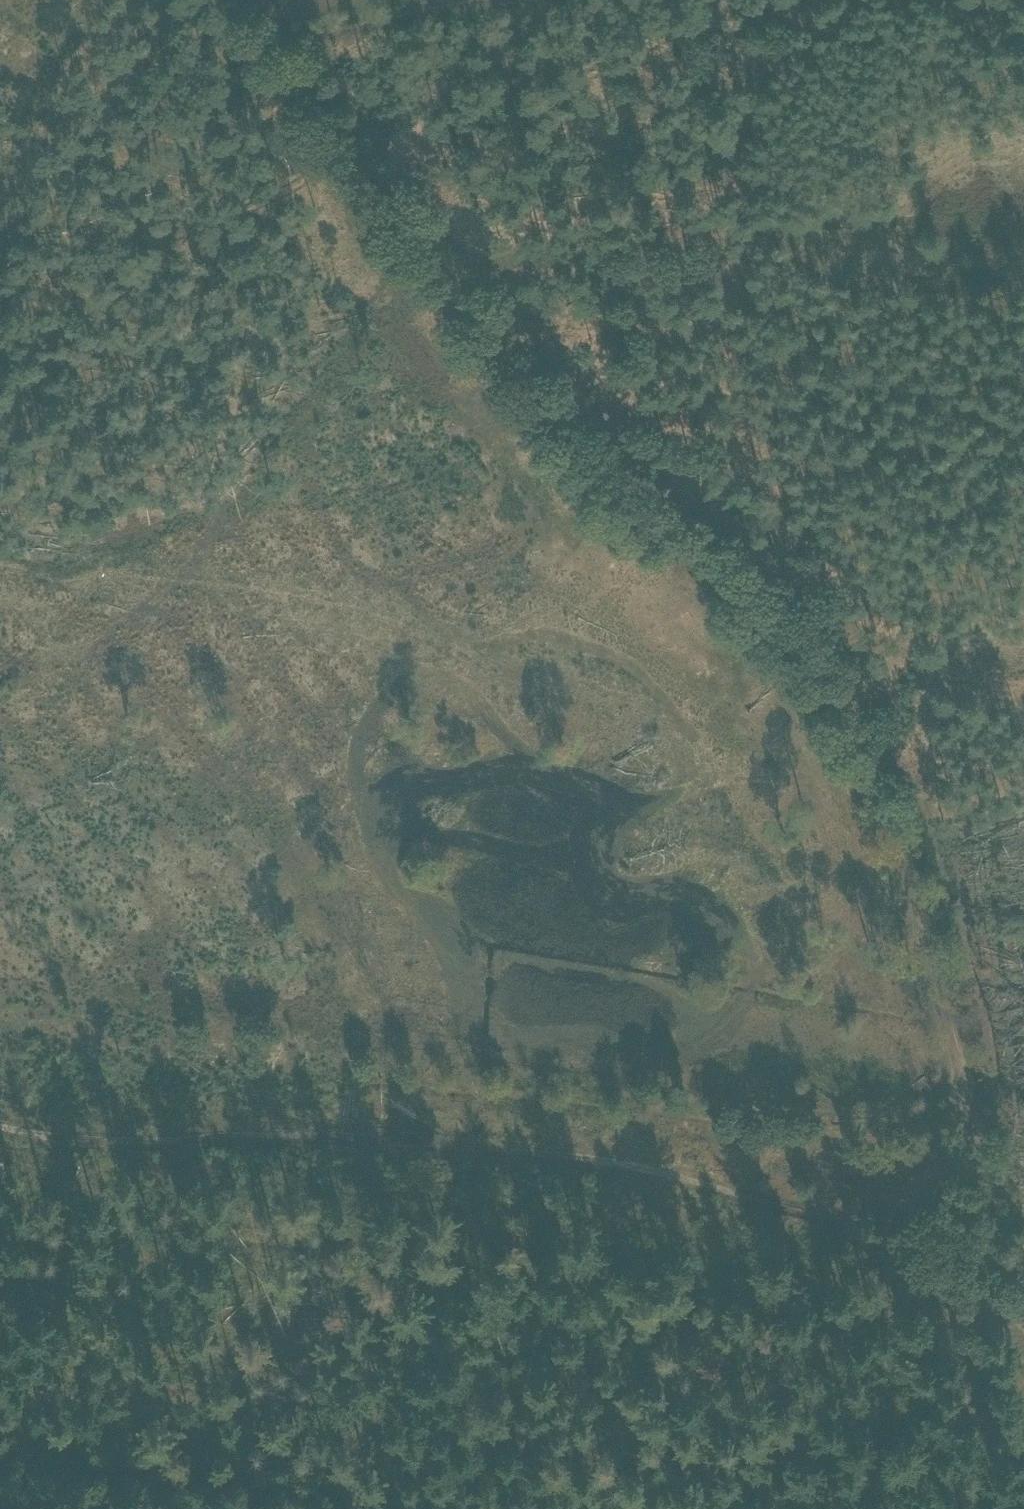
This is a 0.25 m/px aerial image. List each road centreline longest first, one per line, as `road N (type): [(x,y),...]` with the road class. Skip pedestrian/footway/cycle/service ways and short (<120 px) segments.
road 1 (track): [(264,0),(307,90),(484,334),(589,465),(816,672),(857,741),(904,879),(978,1165),(990,1258)]
road 2 (track): [(990,1258),(682,1181),(475,1146),(0,1133)]
road 3 (track): [(454,289),(503,264),(726,228)]
road 4 (track): [(990,1258),(980,1322),(987,1508)]
road 5 (track): [(468,0),(324,16),(280,38)]

